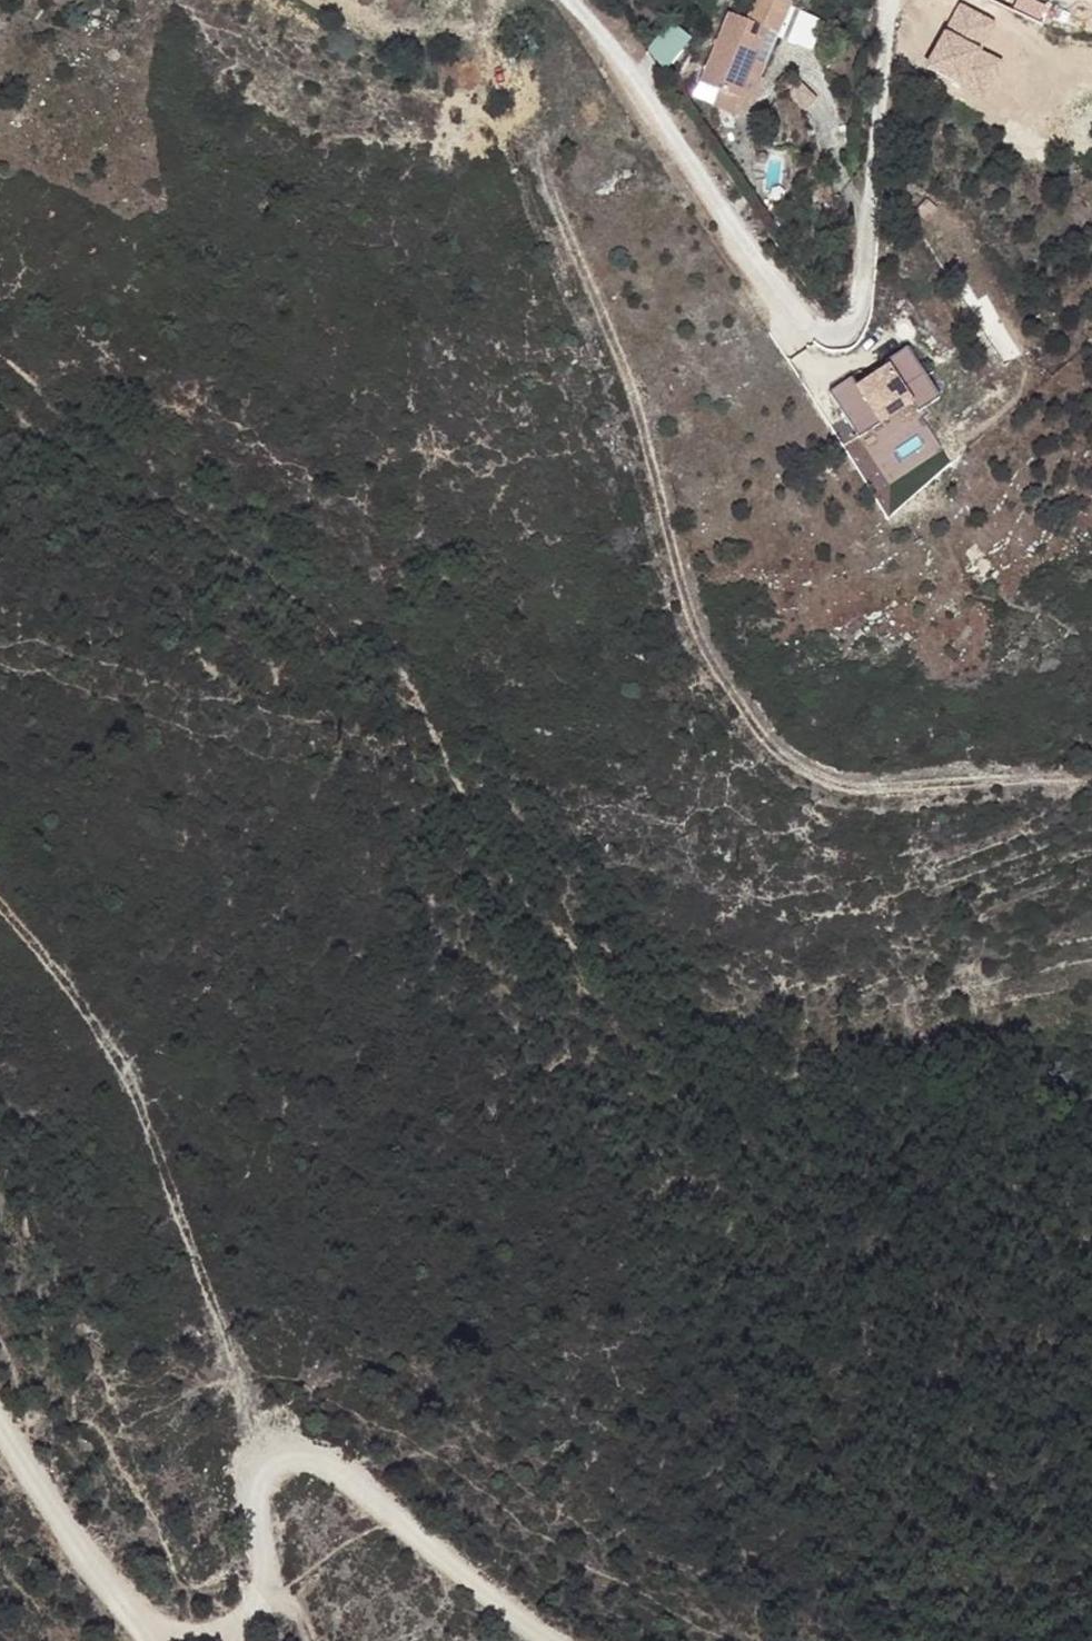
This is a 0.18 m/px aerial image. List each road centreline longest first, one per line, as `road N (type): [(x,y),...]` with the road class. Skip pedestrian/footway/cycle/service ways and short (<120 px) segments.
road 1 (track): [(502,0),(536,45),(548,87),(542,180),(659,491),(692,625),(749,726),(796,762),(876,785),(1034,784),(1091,772)]
road 2 (residential): [(569,0),(793,322),(836,341),(857,317),(890,0)]
road 3 (track): [(0,910),(131,1066),(223,1349),(254,1491)]
road 4 (track): [(202,1640),(257,1611),(275,1556),(254,1491),(287,1462),(334,1472),(385,1504),(535,1640)]
road 5 (track): [(0,1434),(138,1640)]

